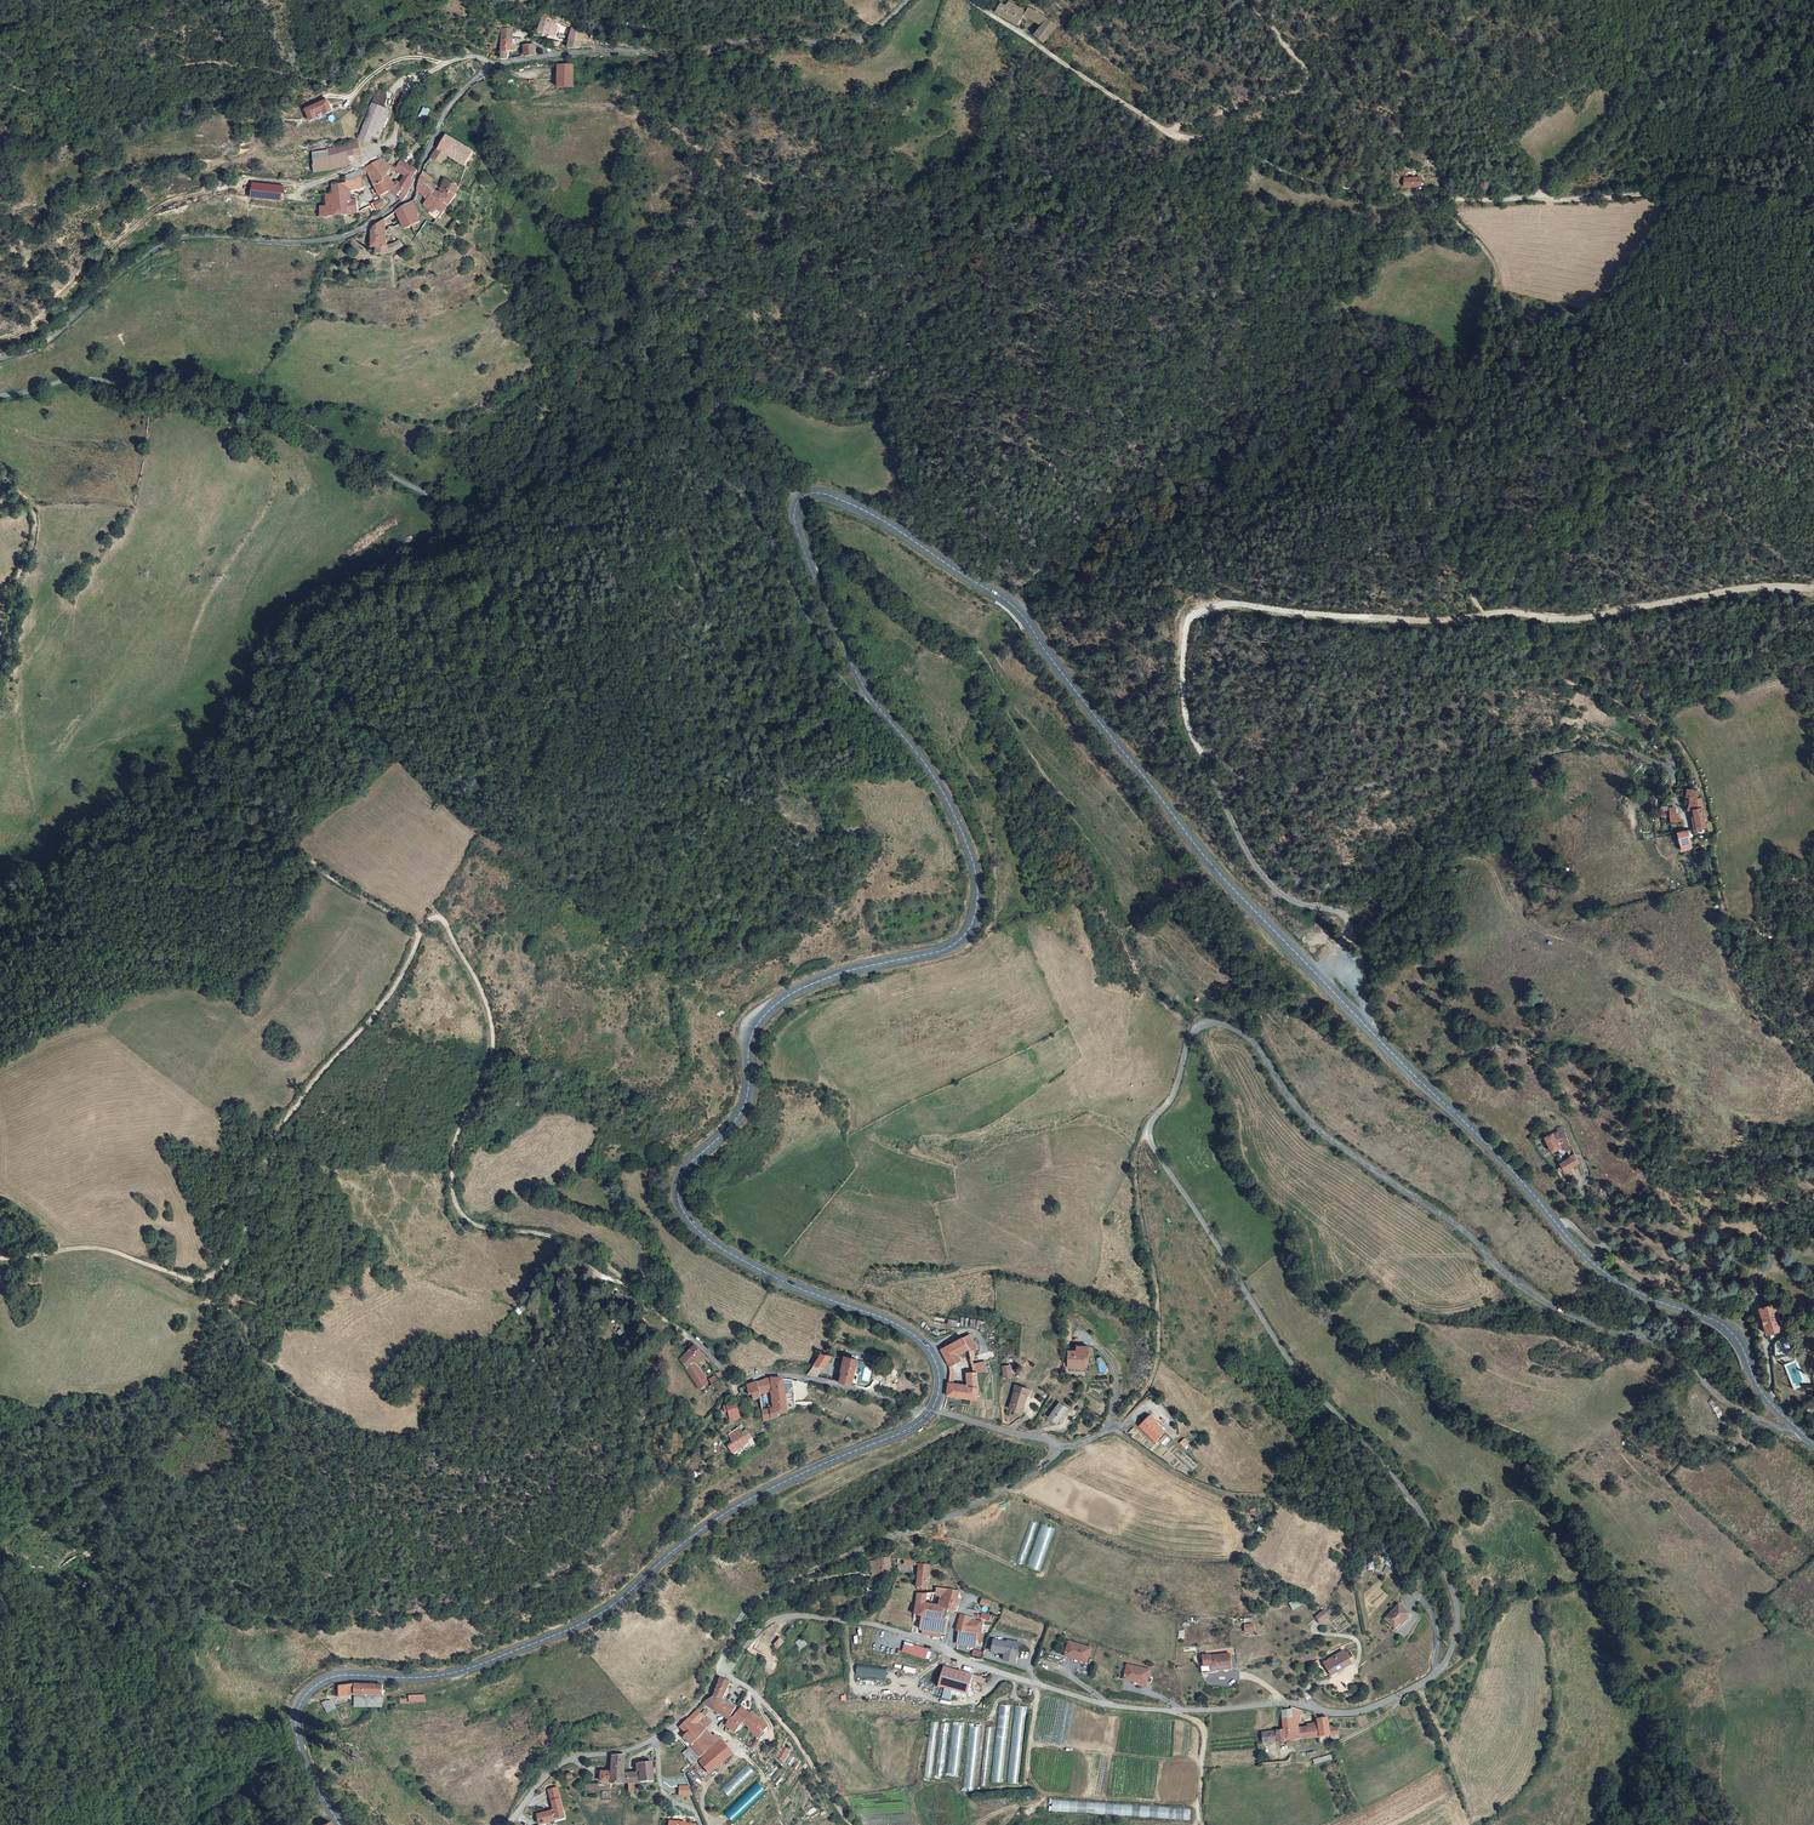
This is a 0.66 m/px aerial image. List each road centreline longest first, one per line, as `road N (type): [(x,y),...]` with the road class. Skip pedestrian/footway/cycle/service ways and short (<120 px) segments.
road 1 (unclassified): [(722,1664),(728,1669),(770,1621),(809,1616),(909,1631),(1109,1704),(1175,1708),(1280,1697),(1345,1711),(1401,1693),(1445,1660),(1457,1621),(1454,1597),(1424,1515),(1295,1368),(1155,1151),(1152,1122),(1177,1090),(1192,1034),(1219,1022),(1261,1048),(1329,1136),(1479,1239),(1506,1274),(1595,1328),(1676,1352),(1699,1365),(1739,1410),(1806,1439)]
road 2 (track): [(0,1260),(98,1248),(201,1279),(227,1260),(257,1207),(288,1113),(385,1004),(434,917),(474,974),(493,1035),(492,1062),(457,1129),(453,1203),(466,1217),(584,1246),(688,1336)]
road 3 (secondary): [(864,688),(930,767),(959,824),(976,871),(971,929),(949,949),(850,971),(774,1006),(751,1037),(740,1113),(686,1168),(678,1196),(696,1228),(752,1266),(917,1336),(940,1377),(931,1411)]
road 4 (unclassified): [(0,396),(83,378),(206,376),(273,402),(397,479),(502,519),(644,452),(707,457),(758,513),(842,676),(864,688)]
road 5 (secondary): [(1316,972),(1213,866),(1016,608),(882,520),(813,493),(796,507),(795,522),(864,688)]
road 6 (unclassified): [(976,0),(1178,136),(1249,155),(1313,185),(1403,201),(1631,196),(1813,213)]
road 7 (secondary): [(931,1411),(752,1497),(572,1629),(445,1675),(320,1682),(298,1707),(298,1746),(339,1824)]
road 8 (unclassified): [(1316,972),(1350,935),(1350,924),(1288,901),(1266,881),(1205,751),(1272,792),(1312,799),(1575,747),(1605,747),(1671,770),(1672,790)]
road 9 (track): [(1205,751),(1186,722),(1179,677),(1184,624),(1214,604),(1433,620),(1514,611),(1577,620),(1764,585),(1813,588)]
road 10 (secondary): [(1806,1439),(1758,1392),(1740,1346),(1716,1322),(1642,1296),(1583,1256),(1482,1139),(1316,972)]
road 11 (unclassified): [(491,65),(448,108),(402,198),(346,236),(170,241),(117,273),(50,341),(0,361)]
road 12 (unclassified): [(931,1411),(1049,1441),(1057,1450),(996,1495),(764,1594),(746,1609),(722,1664)]
road 13 (track): [(421,933),(317,864),(299,863),(271,880),(217,879),(165,843),(68,863),(0,898)]
road 14 (unclassified): [(910,0),(862,42),(761,41),(491,65)]
road 15 (track): [(1122,1419),(1161,1356),(1158,1276),(1137,1175),(1149,1133)]
road 16 (unclassified): [(688,1336),(738,1383),(797,1377),(931,1411)]
road 17 (unclassified): [(722,1664),(653,1735),(573,1759),(518,1811)]
road 18 (track): [(1256,0),(1312,85),(1180,126),(1178,136)]
road 19 (track): [(0,660),(36,520),(22,493),(0,475)]
road 20 (track): [(728,1669),(774,1714),(853,1824)]
road 21 (residential): [(491,65),(482,59),(446,62),(412,82),(396,141)]
road 22 (track): [(1634,102),(1541,200)]

